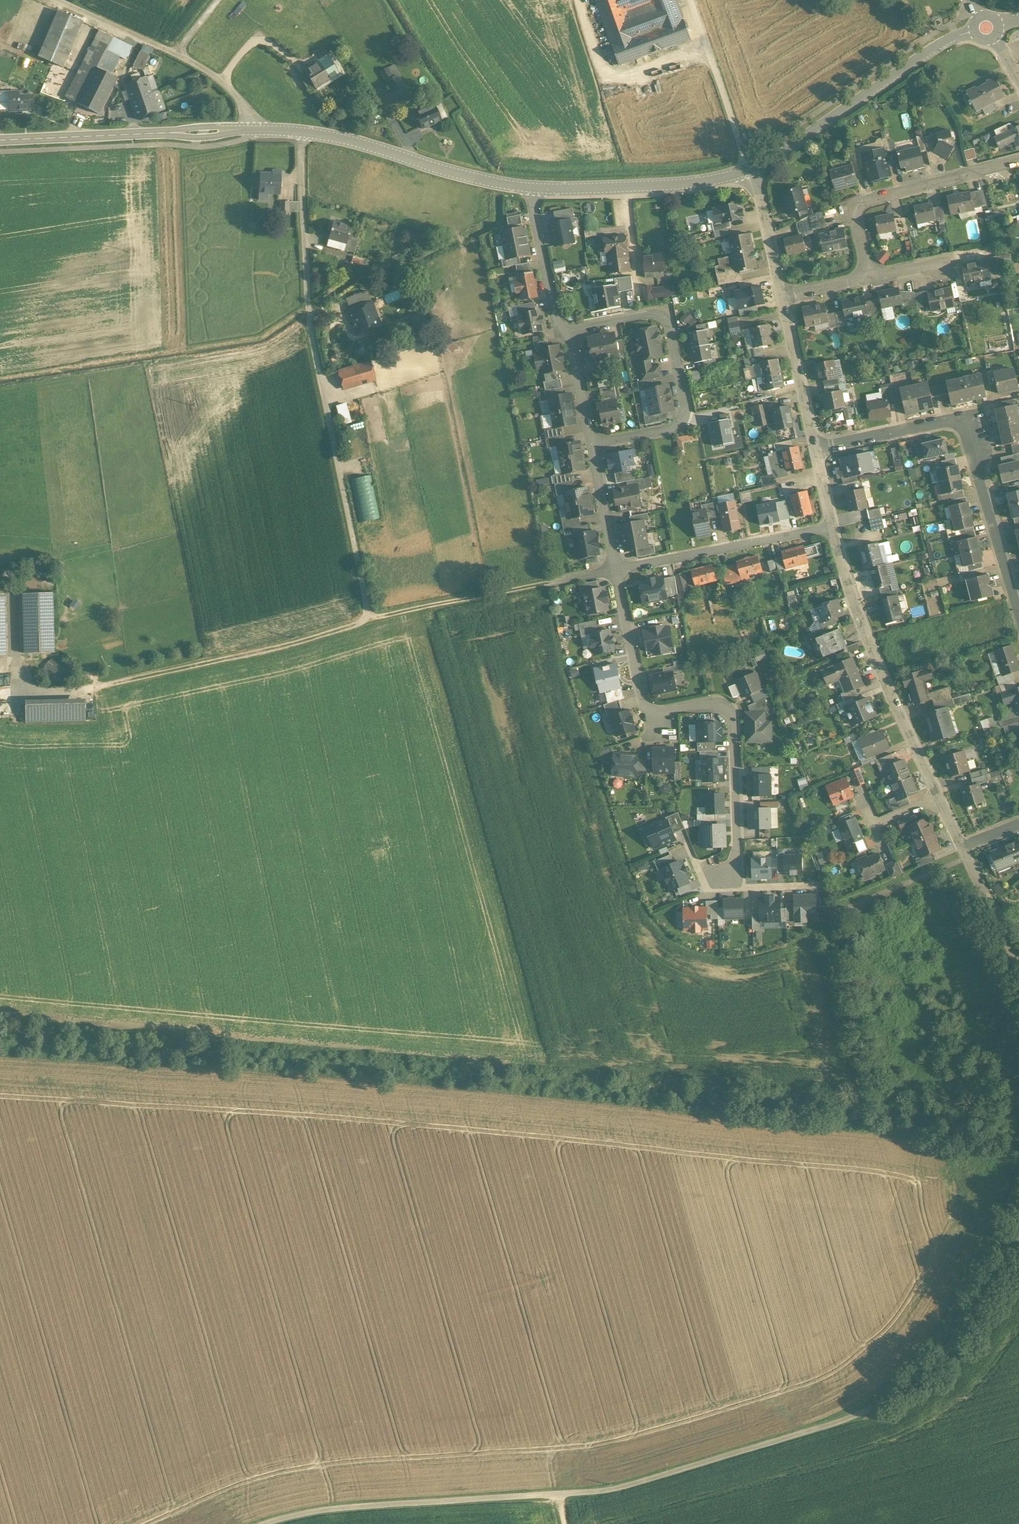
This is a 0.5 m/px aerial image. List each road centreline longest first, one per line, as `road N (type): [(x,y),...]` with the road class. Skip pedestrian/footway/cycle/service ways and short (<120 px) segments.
road 1 (track): [(279,1523),(353,1508),(618,1490),(875,1412),(944,1360),(1018,1251)]
road 2 (track): [(557,582),(28,701)]
road 3 (residential): [(738,882),(730,708),(678,708),(652,723),(615,571)]
road 4 (residential): [(1018,610),(964,417),(816,448)]
road 5 (residential): [(834,526),(865,627),(966,846)]
road 6 (residential): [(569,329),(648,314),(671,327),(687,421),(593,446)]
road 7 (tertiary): [(257,130),(345,140),(529,188)]
road 8 (tertiary): [(748,169),(975,31)]
road 9 (tertiary): [(0,140),(257,130)]
road 10 (unclassified): [(55,0),(210,74),(257,130)]
road 11 (residential): [(869,279),(859,209),(1018,162)]
road 12 (residential): [(834,526),(615,571)]
road 13 (tertiary): [(529,188),(697,183),(748,169)]
road 14 (track): [(370,619),(327,411)]
road 15 (residential): [(783,297),(816,448)]
road 16 (residential): [(569,329),(556,321),(529,188)]
road 17 (residential): [(748,169),(783,297)]
road 18 (residential): [(966,846),(1018,963)]
road 19 (residential): [(615,571),(593,446)]

